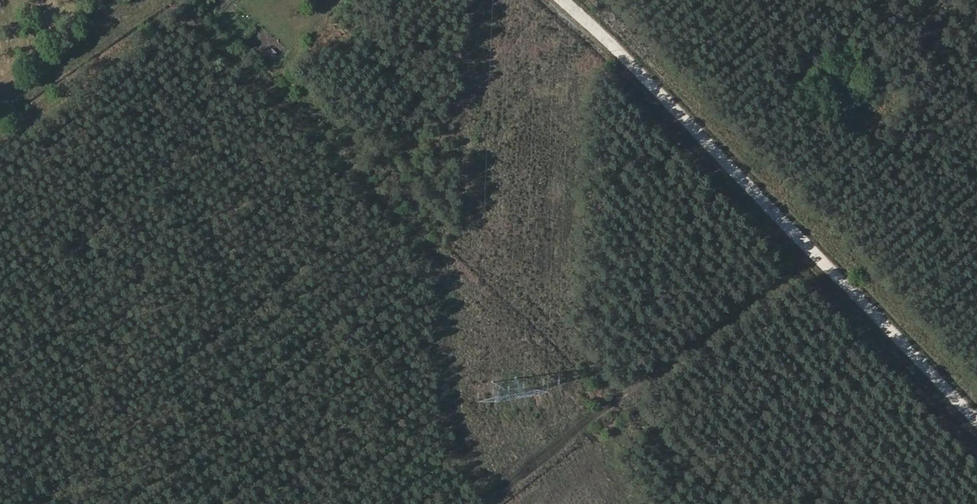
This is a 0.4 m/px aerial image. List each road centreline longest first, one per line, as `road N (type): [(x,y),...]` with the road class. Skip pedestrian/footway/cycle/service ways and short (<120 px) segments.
road 1 (track): [(976,417),(570,0)]

